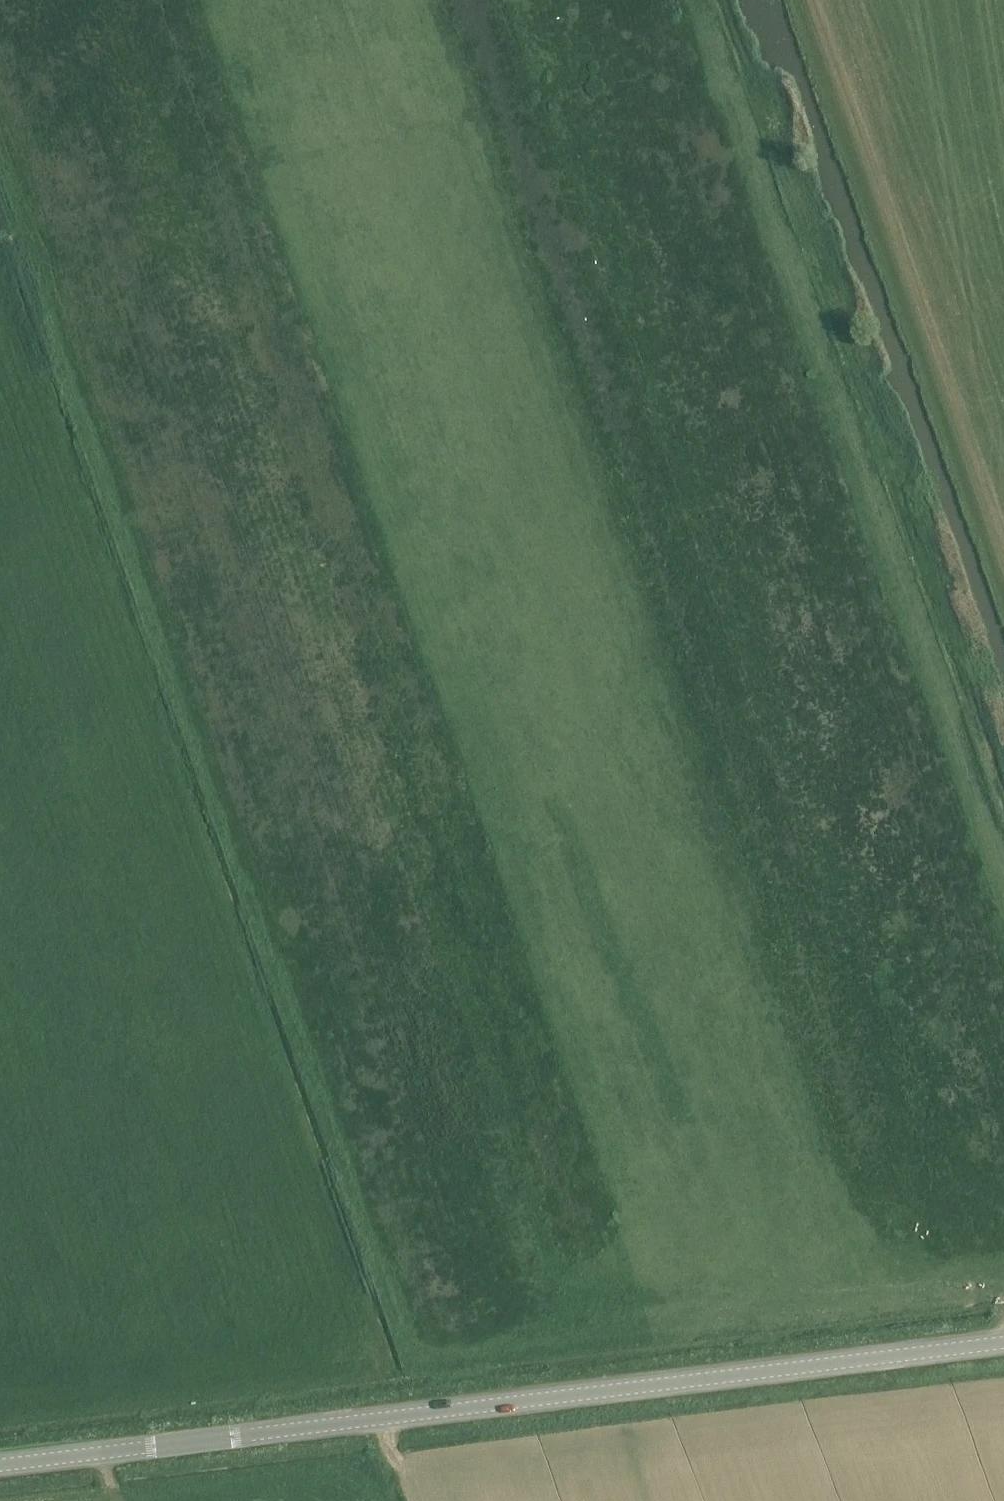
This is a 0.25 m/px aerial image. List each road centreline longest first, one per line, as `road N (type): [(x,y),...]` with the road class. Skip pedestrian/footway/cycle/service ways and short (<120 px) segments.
road 1 (tertiary): [(0,1464),(1003,1341)]

